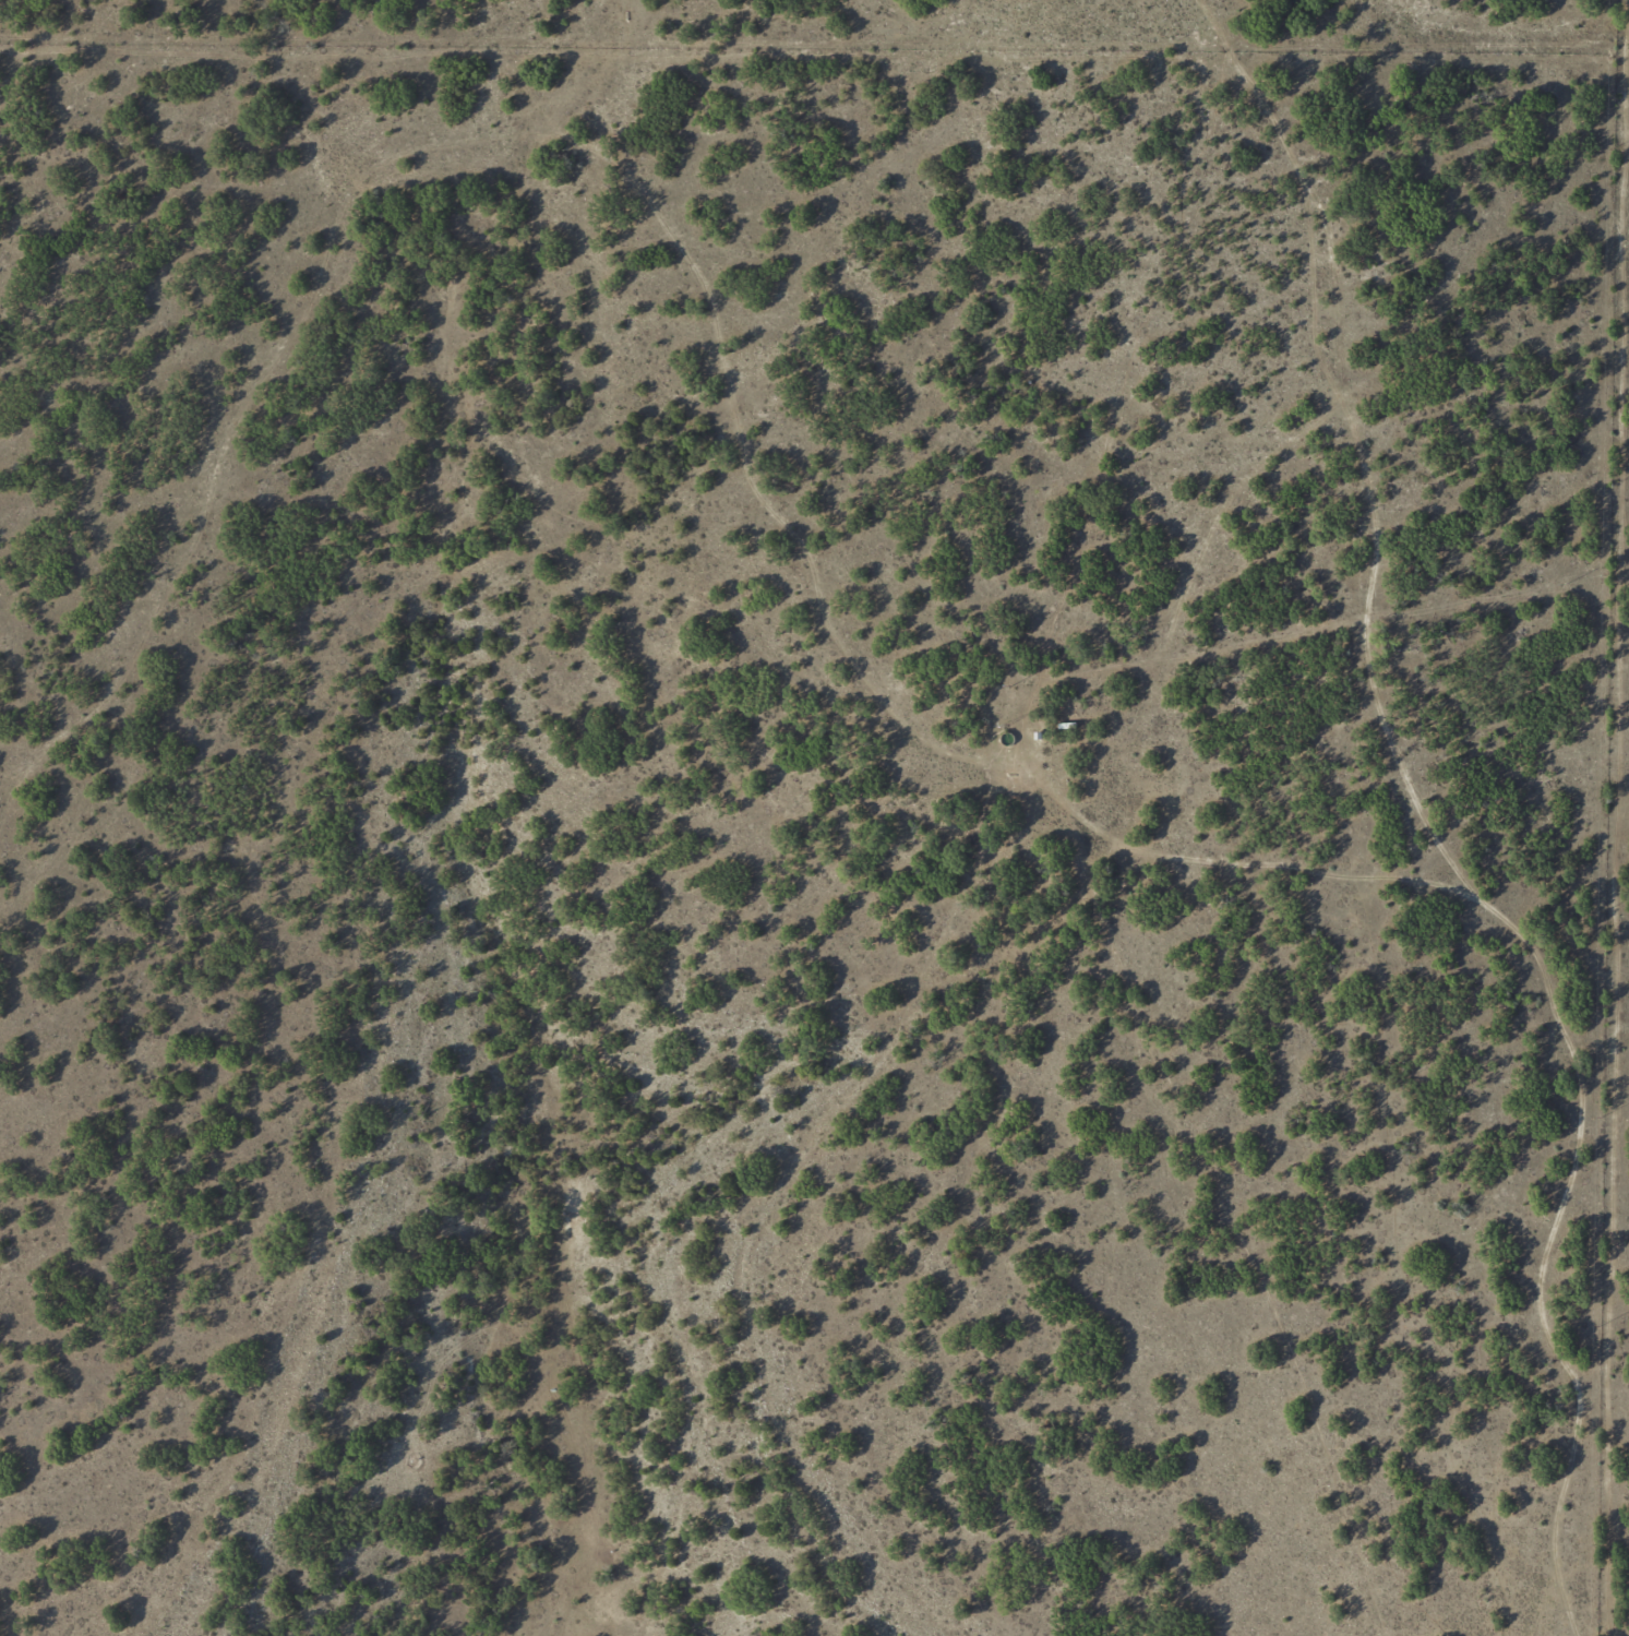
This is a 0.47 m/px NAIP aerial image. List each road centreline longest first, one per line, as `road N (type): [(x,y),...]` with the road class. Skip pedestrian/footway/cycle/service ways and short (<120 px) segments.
road 1 (residential): [(1559,1635),(1548,1607),(1576,1460),(1565,1107),(1468,922),(1290,906),(1127,863),(987,798),(858,706),(788,597),(717,261),(652,184),(561,146),(484,141),(398,174),(285,315),(231,500),(118,733),(48,776),(0,848)]
road 2 (residential): [(1235,0),(1317,244),(1376,710),(1435,922)]

